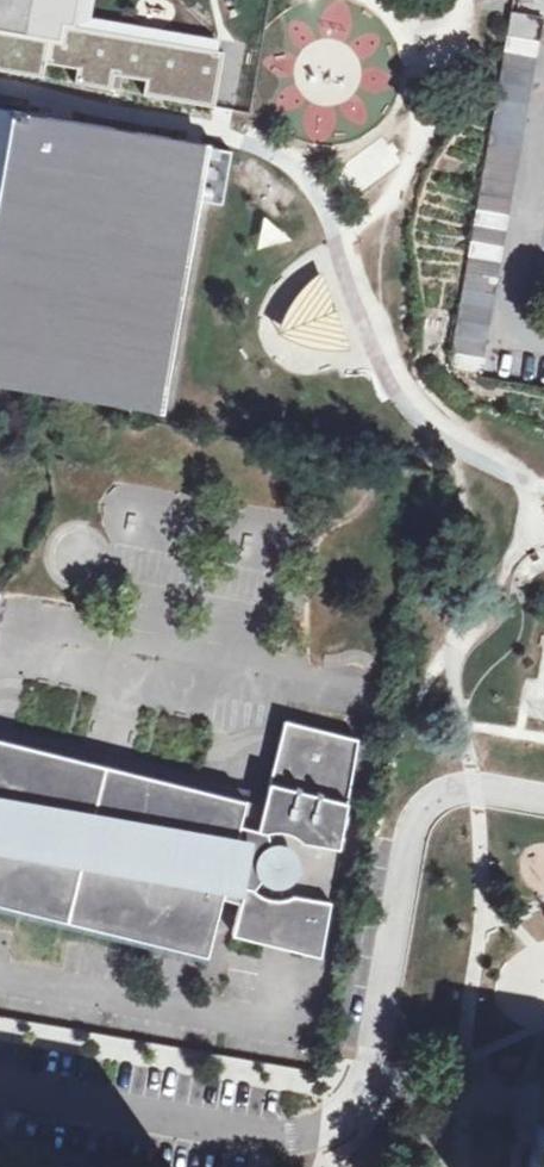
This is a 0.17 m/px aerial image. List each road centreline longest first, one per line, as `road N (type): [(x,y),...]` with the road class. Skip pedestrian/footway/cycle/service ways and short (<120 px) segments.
road 1 (residential): [(0,1086),(236,1126),(288,1129),(330,1116),(358,1094),(372,1066),(419,811),(447,790),(543,801)]

